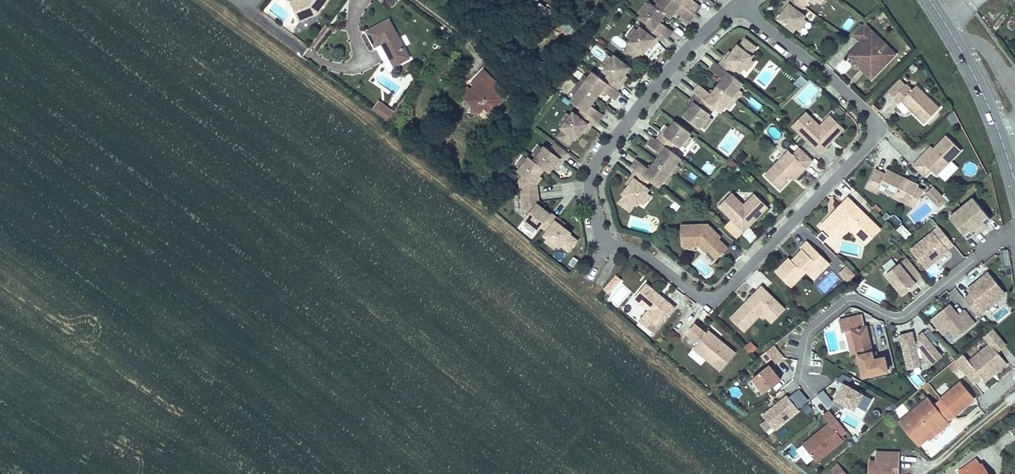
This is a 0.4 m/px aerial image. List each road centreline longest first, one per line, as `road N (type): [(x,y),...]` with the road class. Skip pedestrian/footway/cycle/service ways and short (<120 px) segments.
road 1 (track): [(216,0),(393,133),(781,473)]
road 2 (residential): [(737,6),(865,110),(872,140),(715,298),(696,295),(641,252),(603,246)]
road 3 (residential): [(1014,228),(906,315),(845,303),(809,334),(800,378),(811,390)]
road 4 (residential): [(603,246),(590,187),(596,166),(678,60),(737,6)]

